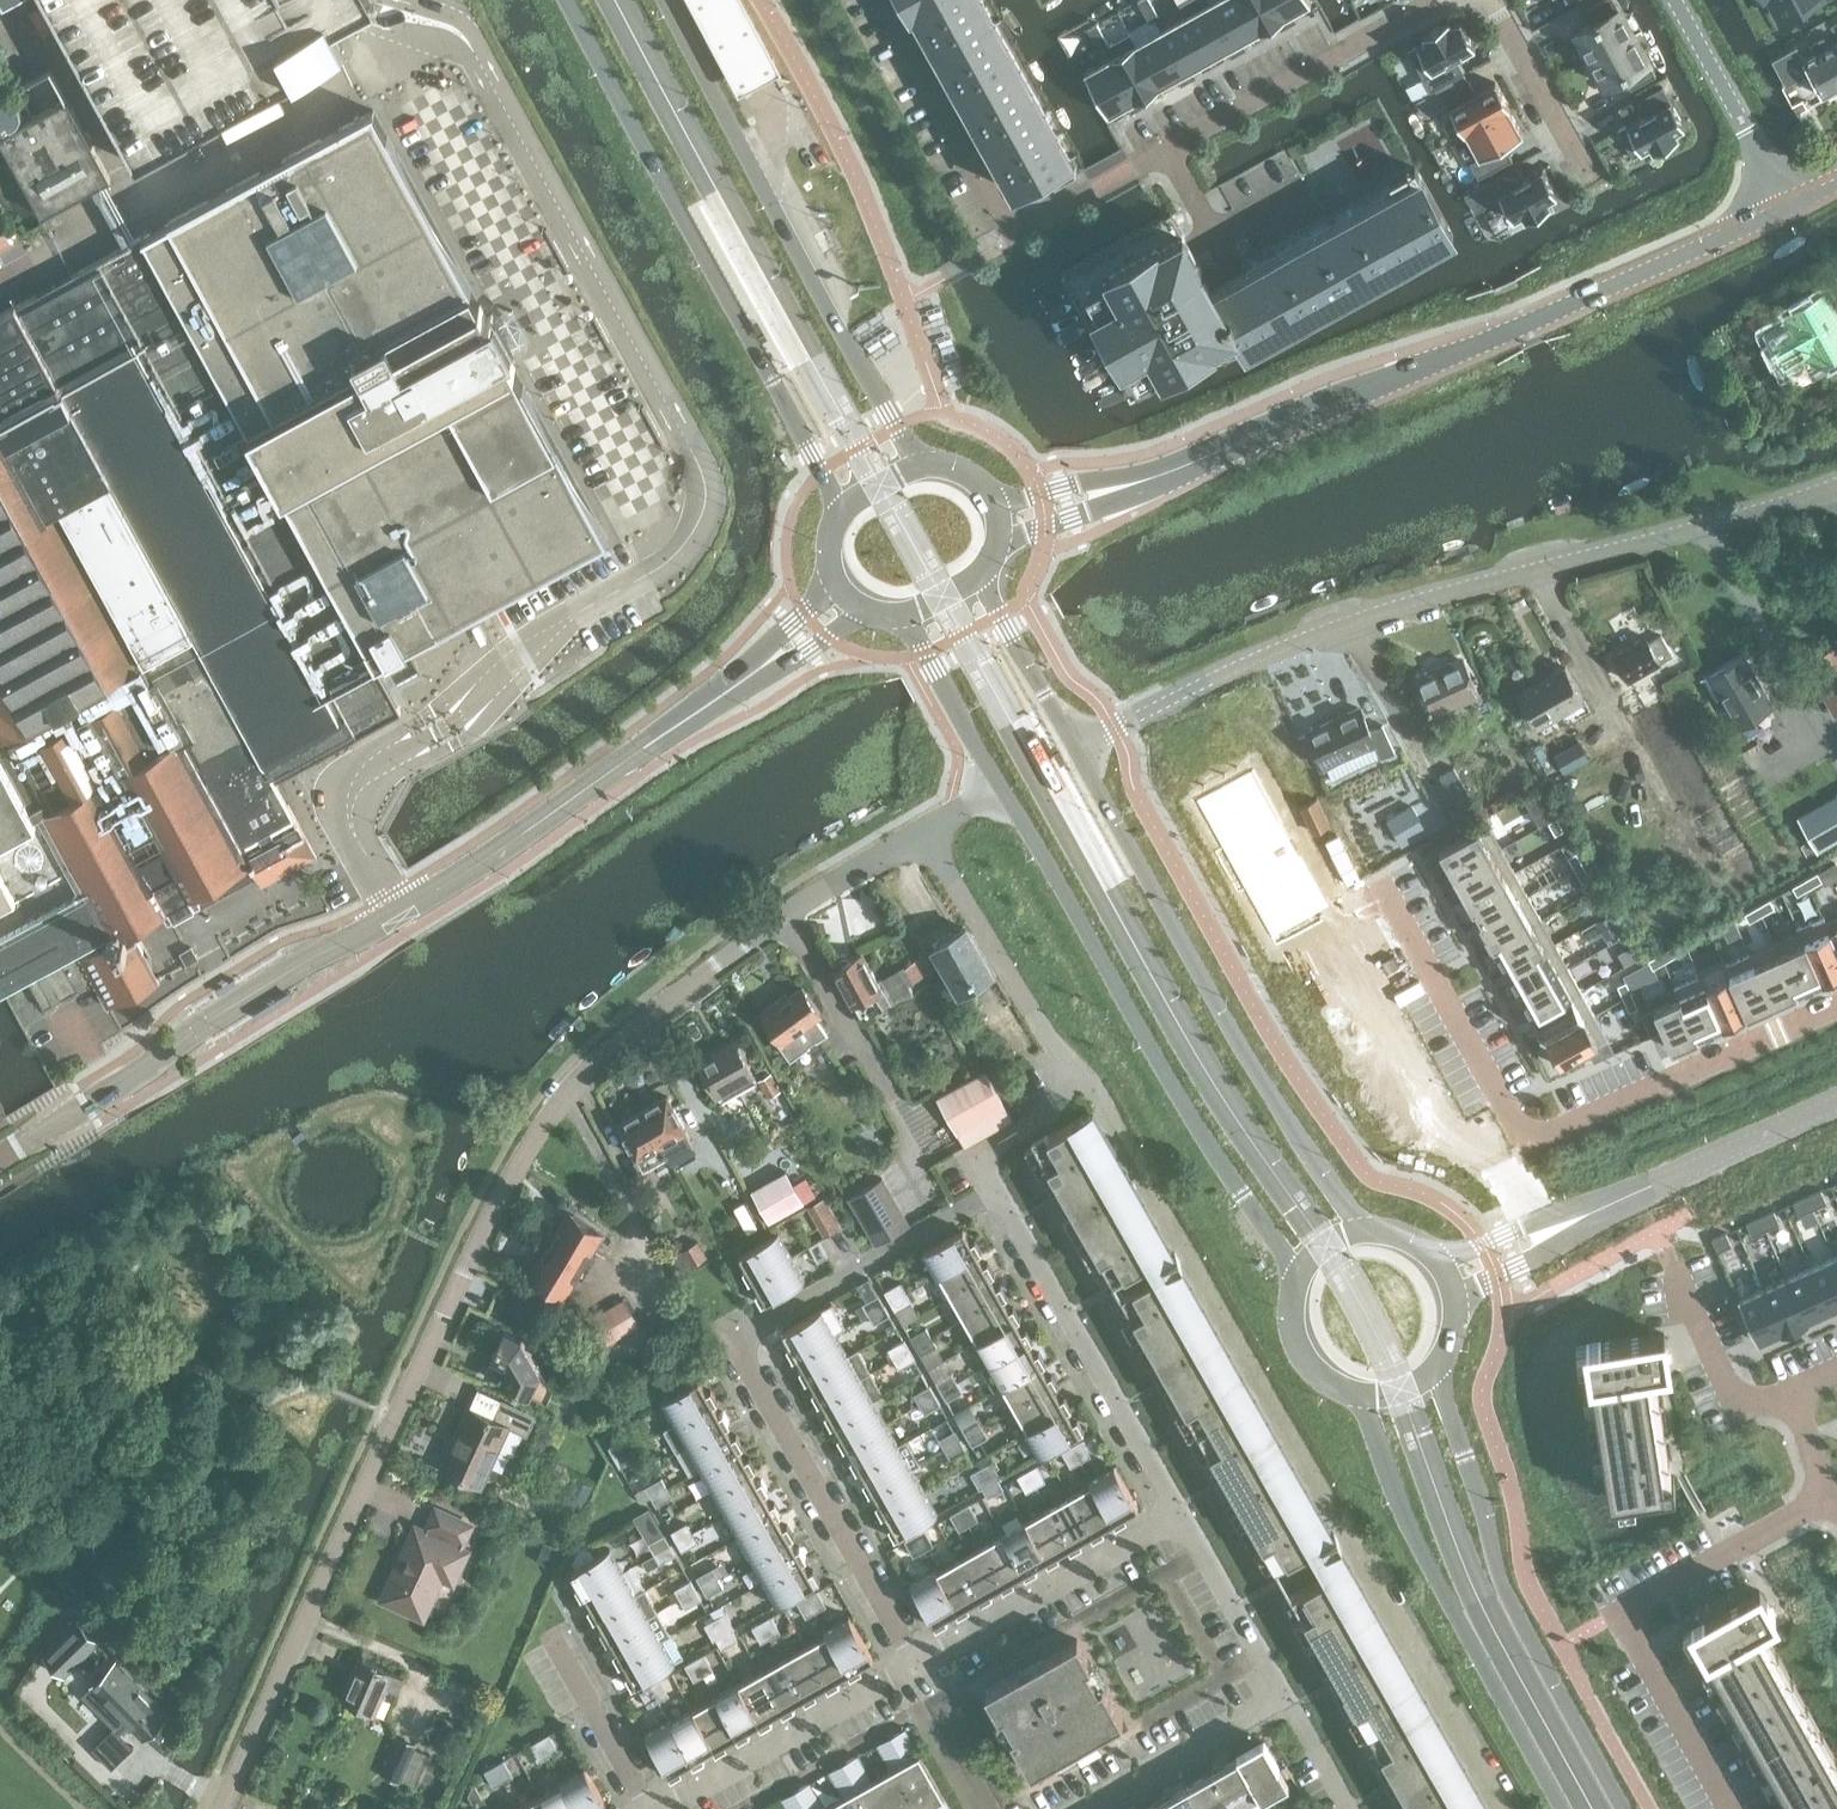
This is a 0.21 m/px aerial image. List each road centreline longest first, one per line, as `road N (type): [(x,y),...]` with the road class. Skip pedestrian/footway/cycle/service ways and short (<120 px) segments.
road 1 (residential): [(222,1808),(494,1207),(589,1069),(792,909),(926,833)]
road 2 (secondary): [(0,1156),(139,1075),(302,963),(479,864),(737,680)]
road 3 (residential): [(1070,1065),(1102,1095),(1507,1808)]
road 4 (unclassified): [(1074,752),(1181,692),(1344,624),(1836,483)]
road 5 (residential): [(884,0),(1011,229),(1434,0)]
road 6 (tertiary): [(1144,479),(1785,205)]
road 7 (residential): [(922,1662),(735,1334),(998,1192)]
road 8 (residential): [(1836,1005),(1550,1128),(1528,1129),(1511,1118),(1387,898)]
road 9 (secondary): [(568,0),(821,471),(838,519)]
road 10 (tertiary): [(1004,789),(1202,1131),(1298,1280)]
road 11 (tertiary): [(1367,1230),(1286,1119),(1074,752)]
road 12 (secondary): [(930,467),(894,427),(667,0)]
road 13 (tertiary): [(1625,1808),(1495,1567),(1437,1360)]
road 14 (tertiary): [(1358,1391),(1413,1531),(1564,1808)]
road 15 (residential): [(1816,1499),(1620,1617),(1728,1808)]
road 16 (residential): [(1182,1515),(998,1192)]
road 17 (residential): [(922,1662),(1182,1515)]
road 18 (residential): [(670,1808),(922,1662)]
road 19 (residential): [(926,833),(1070,1065)]
road 20 (residential): [(1596,1209),(1836,1102)]
road 21 (unclassified): [(1785,205),(1673,0)]
road 22 (residential): [(1097,1808),(1289,1703)]
road 23 (residential): [(1289,1703),(1182,1515)]
road 24 (residential): [(1789,1394),(1735,1402),(1674,1263)]
road 25 (tertiary): [(899,612),(1004,789)]
road 26 (tertiary): [(1074,752),(983,570)]
road 27 (residential): [(650,1808),(557,1642)]
road 28 (residential): [(1576,157),(1490,0)]
road 29 (residential): [(998,1192),(979,1155),(1053,1108),(1070,1065)]
road 30 (residential): [(1596,1209),(1430,1257)]
road 31 (residential): [(1454,1305),(1596,1209)]
road 32 (tertiary): [(995,547),(1092,511),(1144,479)]
road 33 (tertiary): [(1144,479),(1084,481),(992,502)]
road 34 (secondary): [(737,680),(792,661),(871,607)]
road 35 (secondary): [(833,574),(737,680)]
road 36 (tertiary): [(1298,1280),(1294,1318),(1306,1355),(1358,1391)]
road 37 (residential): [(1350,1808),(1289,1703)]

